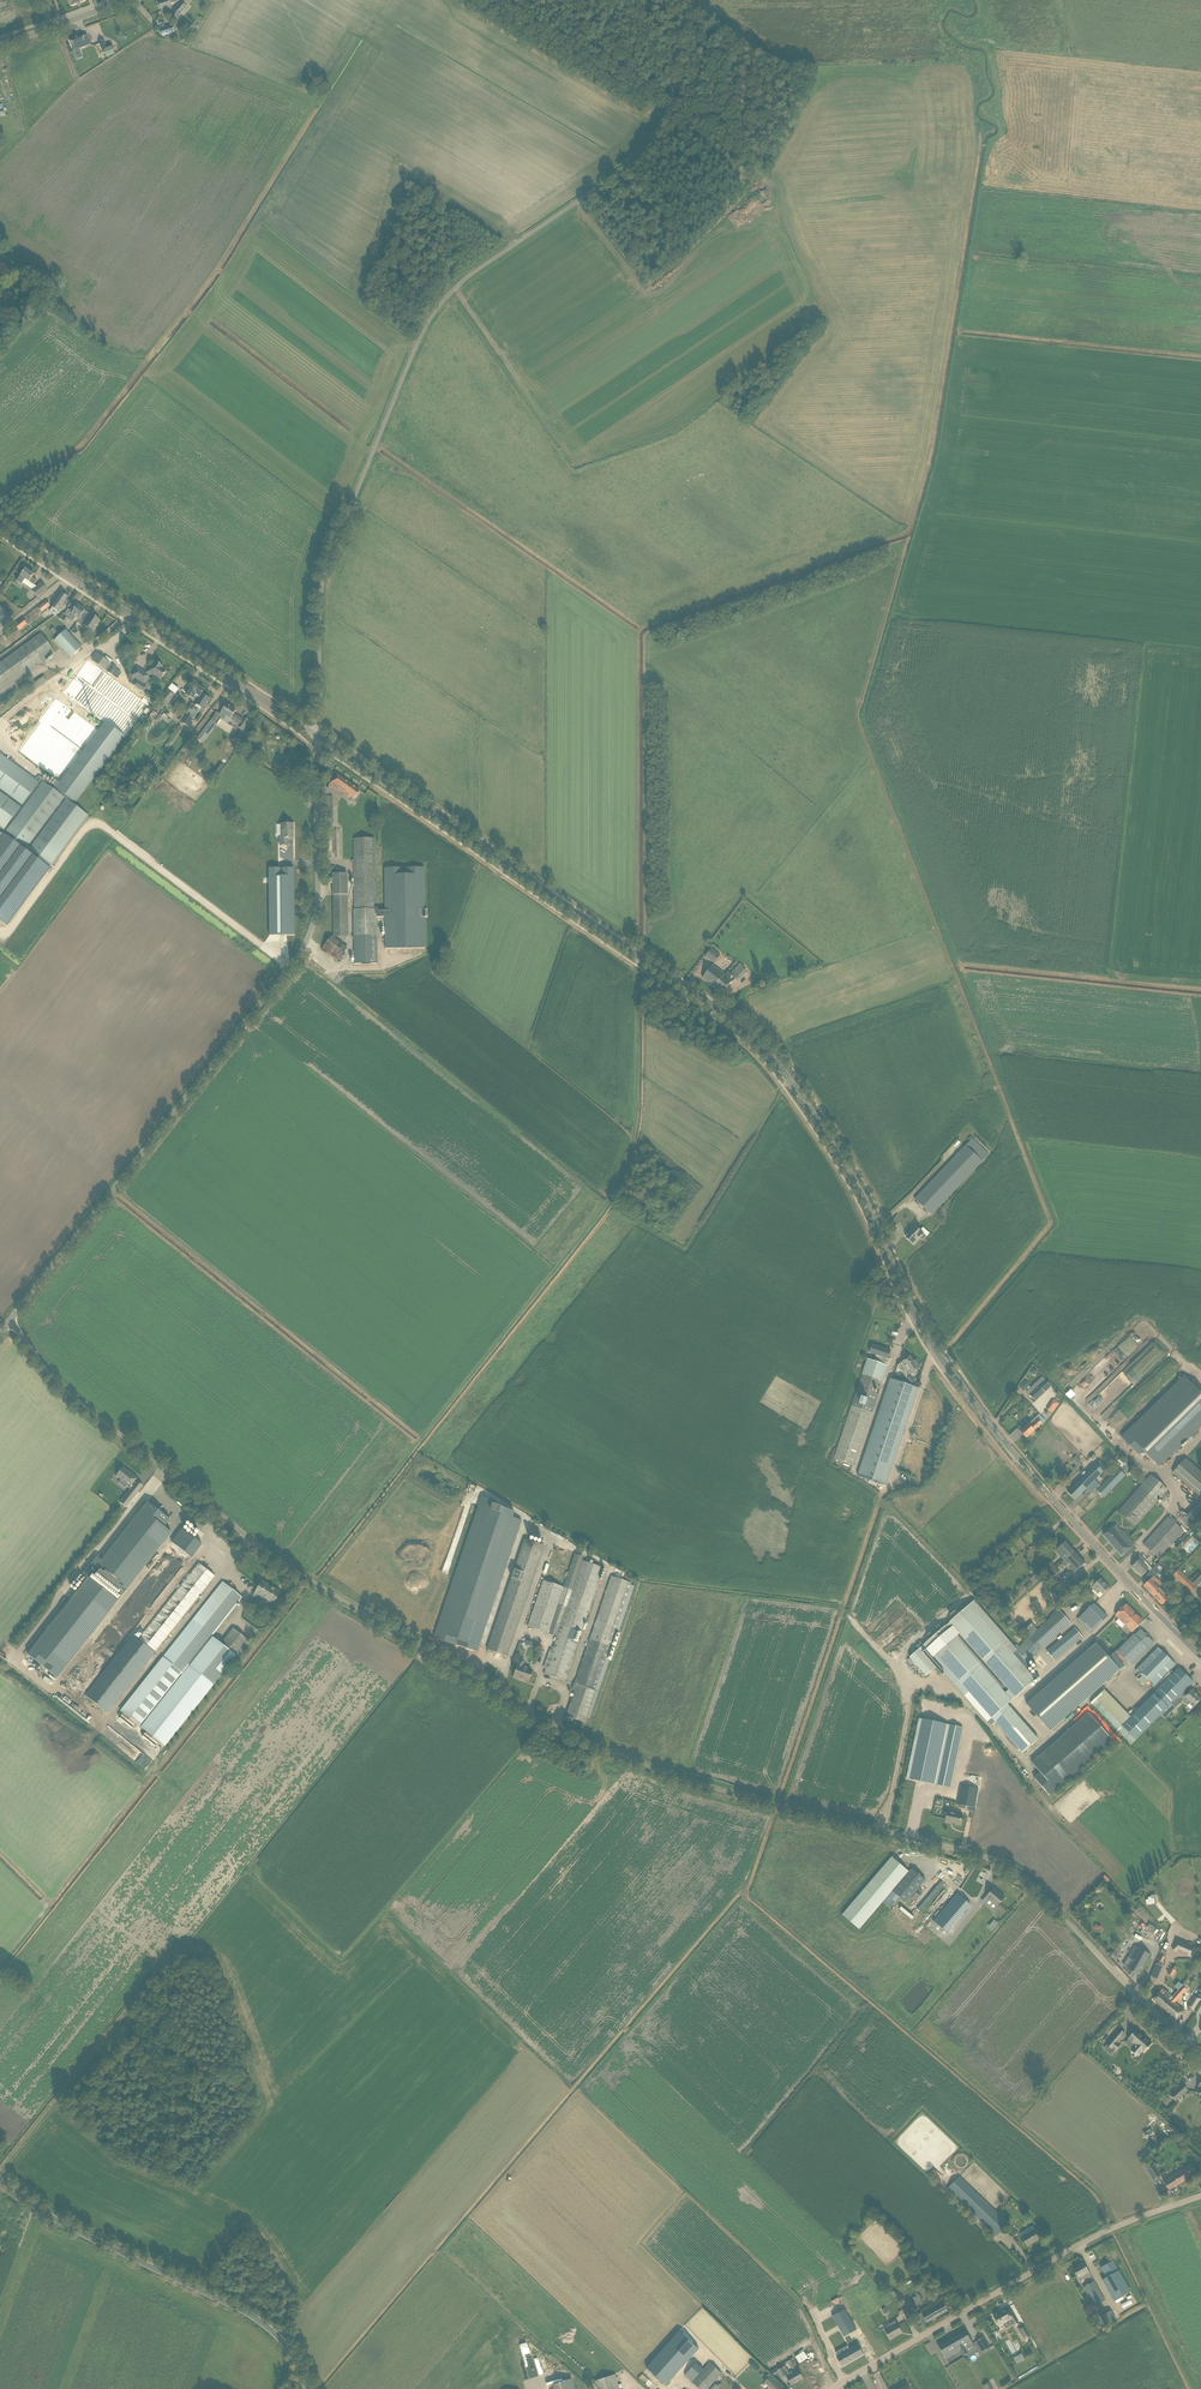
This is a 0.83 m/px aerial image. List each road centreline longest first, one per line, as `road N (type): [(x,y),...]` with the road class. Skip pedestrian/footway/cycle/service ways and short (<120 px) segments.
road 1 (unclassified): [(1200,2051),(1165,2024),(1016,1872),(694,1783),(512,1706),(266,1550),(71,1397),(12,1324)]
road 2 (tertiary): [(1200,1658),(1046,1491),(942,1359),(860,1193),(760,1045),(319,738)]
road 3 (unclassified): [(319,738),(326,575),(427,328),(461,285),(644,154),(667,113),(694,0)]
road 4 (unclassified): [(12,1324),(306,944),(320,900),(319,738)]
road 5 (unclassified): [(833,2388),(1109,2228),(1200,2196)]
road 6 (track): [(288,968),(99,823),(81,833),(0,932)]
road 7 (tertiary): [(319,738),(0,525)]
road 8 (unclassified): [(307,2388),(290,2353),(265,2324),(91,2240),(0,2182)]
road 9 (tertiary): [(0,47),(133,0)]
road 10 (track): [(1162,1477),(1099,1422),(1100,1407),(1127,1379)]
road 11 (track): [(667,113),(773,187)]

